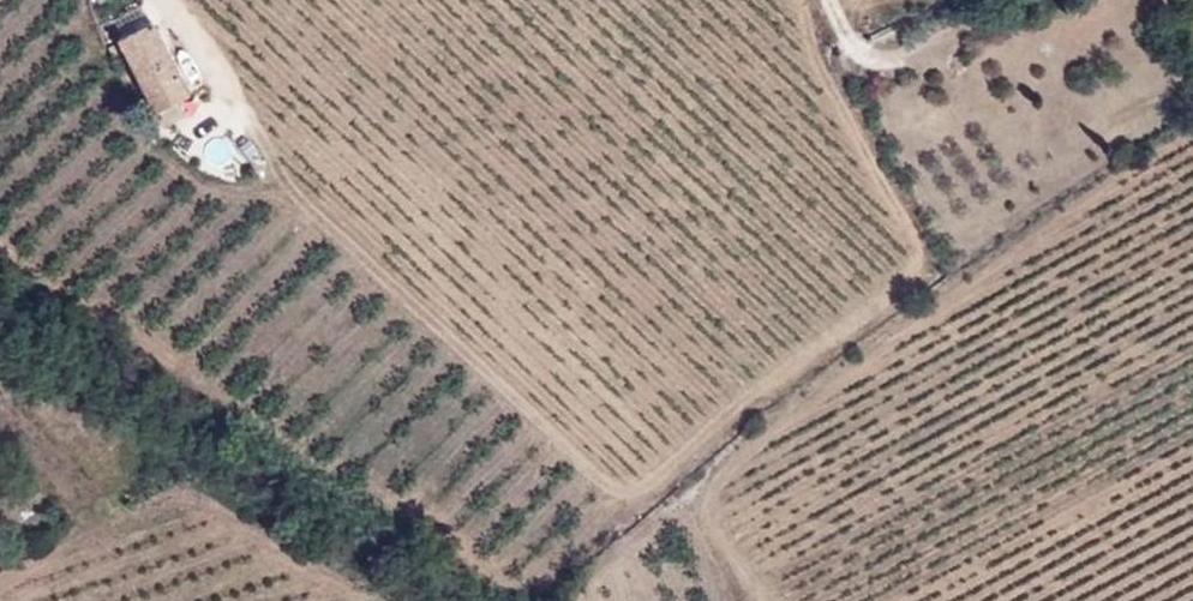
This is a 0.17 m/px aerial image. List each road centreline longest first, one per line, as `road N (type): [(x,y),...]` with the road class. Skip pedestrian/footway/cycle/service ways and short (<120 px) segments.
road 1 (track): [(821,0),(859,73),(963,48),(1049,0)]
road 2 (track): [(236,100),(164,0)]

